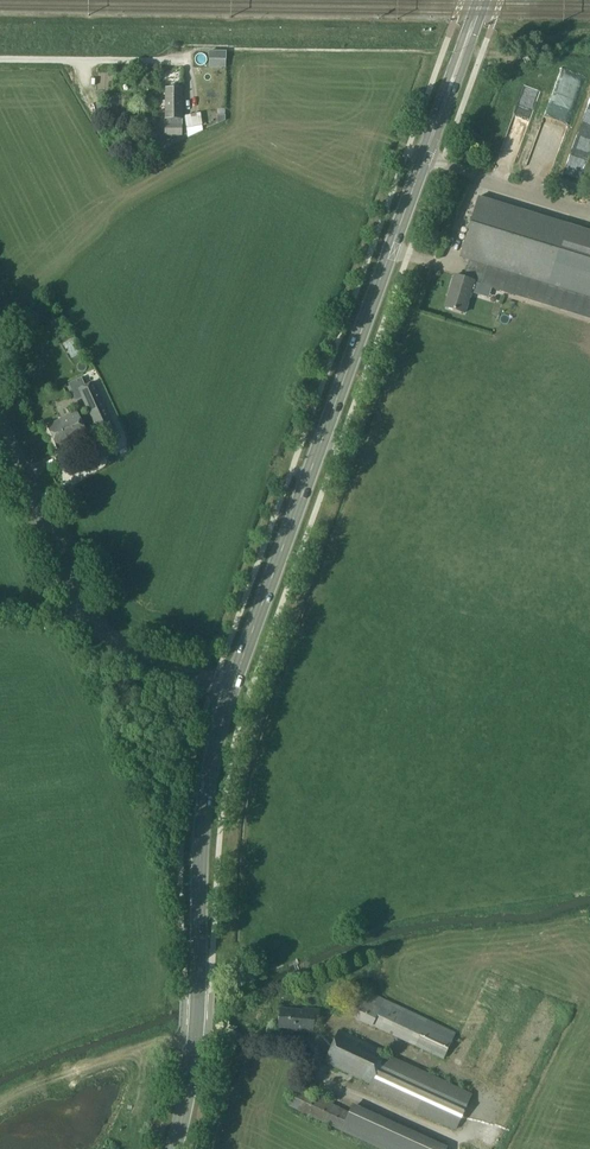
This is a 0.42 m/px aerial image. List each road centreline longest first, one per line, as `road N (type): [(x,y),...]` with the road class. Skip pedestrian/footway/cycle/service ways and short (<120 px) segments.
road 1 (tertiary): [(232,688),(448,91)]
road 2 (tertiary): [(173,1148),(196,1022),(201,829),(232,688)]
road 3 (unclassified): [(0,422),(99,626),(138,655),(232,688)]

